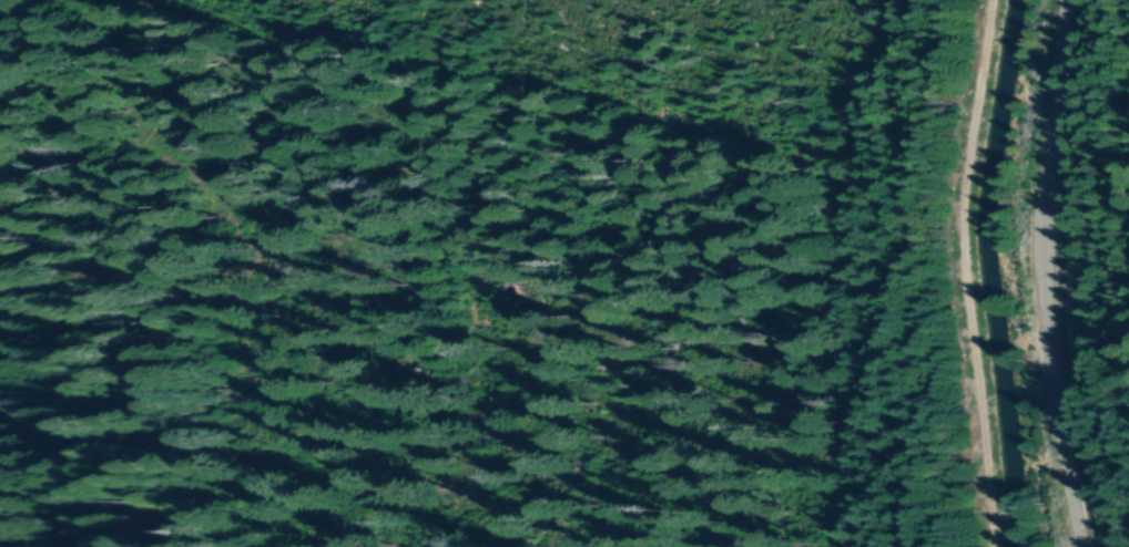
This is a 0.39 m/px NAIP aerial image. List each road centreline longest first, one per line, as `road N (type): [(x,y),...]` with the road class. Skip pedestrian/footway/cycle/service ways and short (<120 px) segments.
road 1 (residential): [(1081,546),(1039,282),(1064,0)]
road 2 (track): [(990,0),(960,221),(995,546)]

